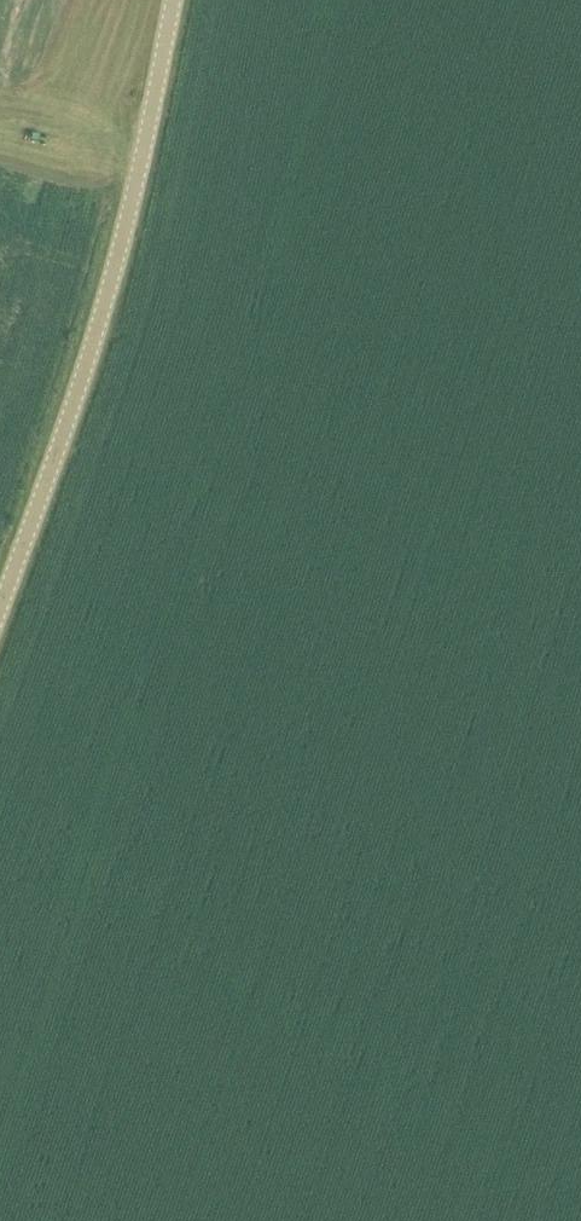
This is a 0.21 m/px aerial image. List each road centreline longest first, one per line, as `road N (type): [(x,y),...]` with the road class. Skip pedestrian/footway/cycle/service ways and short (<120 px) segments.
road 1 (unclassified): [(0,607),(104,301),(173,0)]

